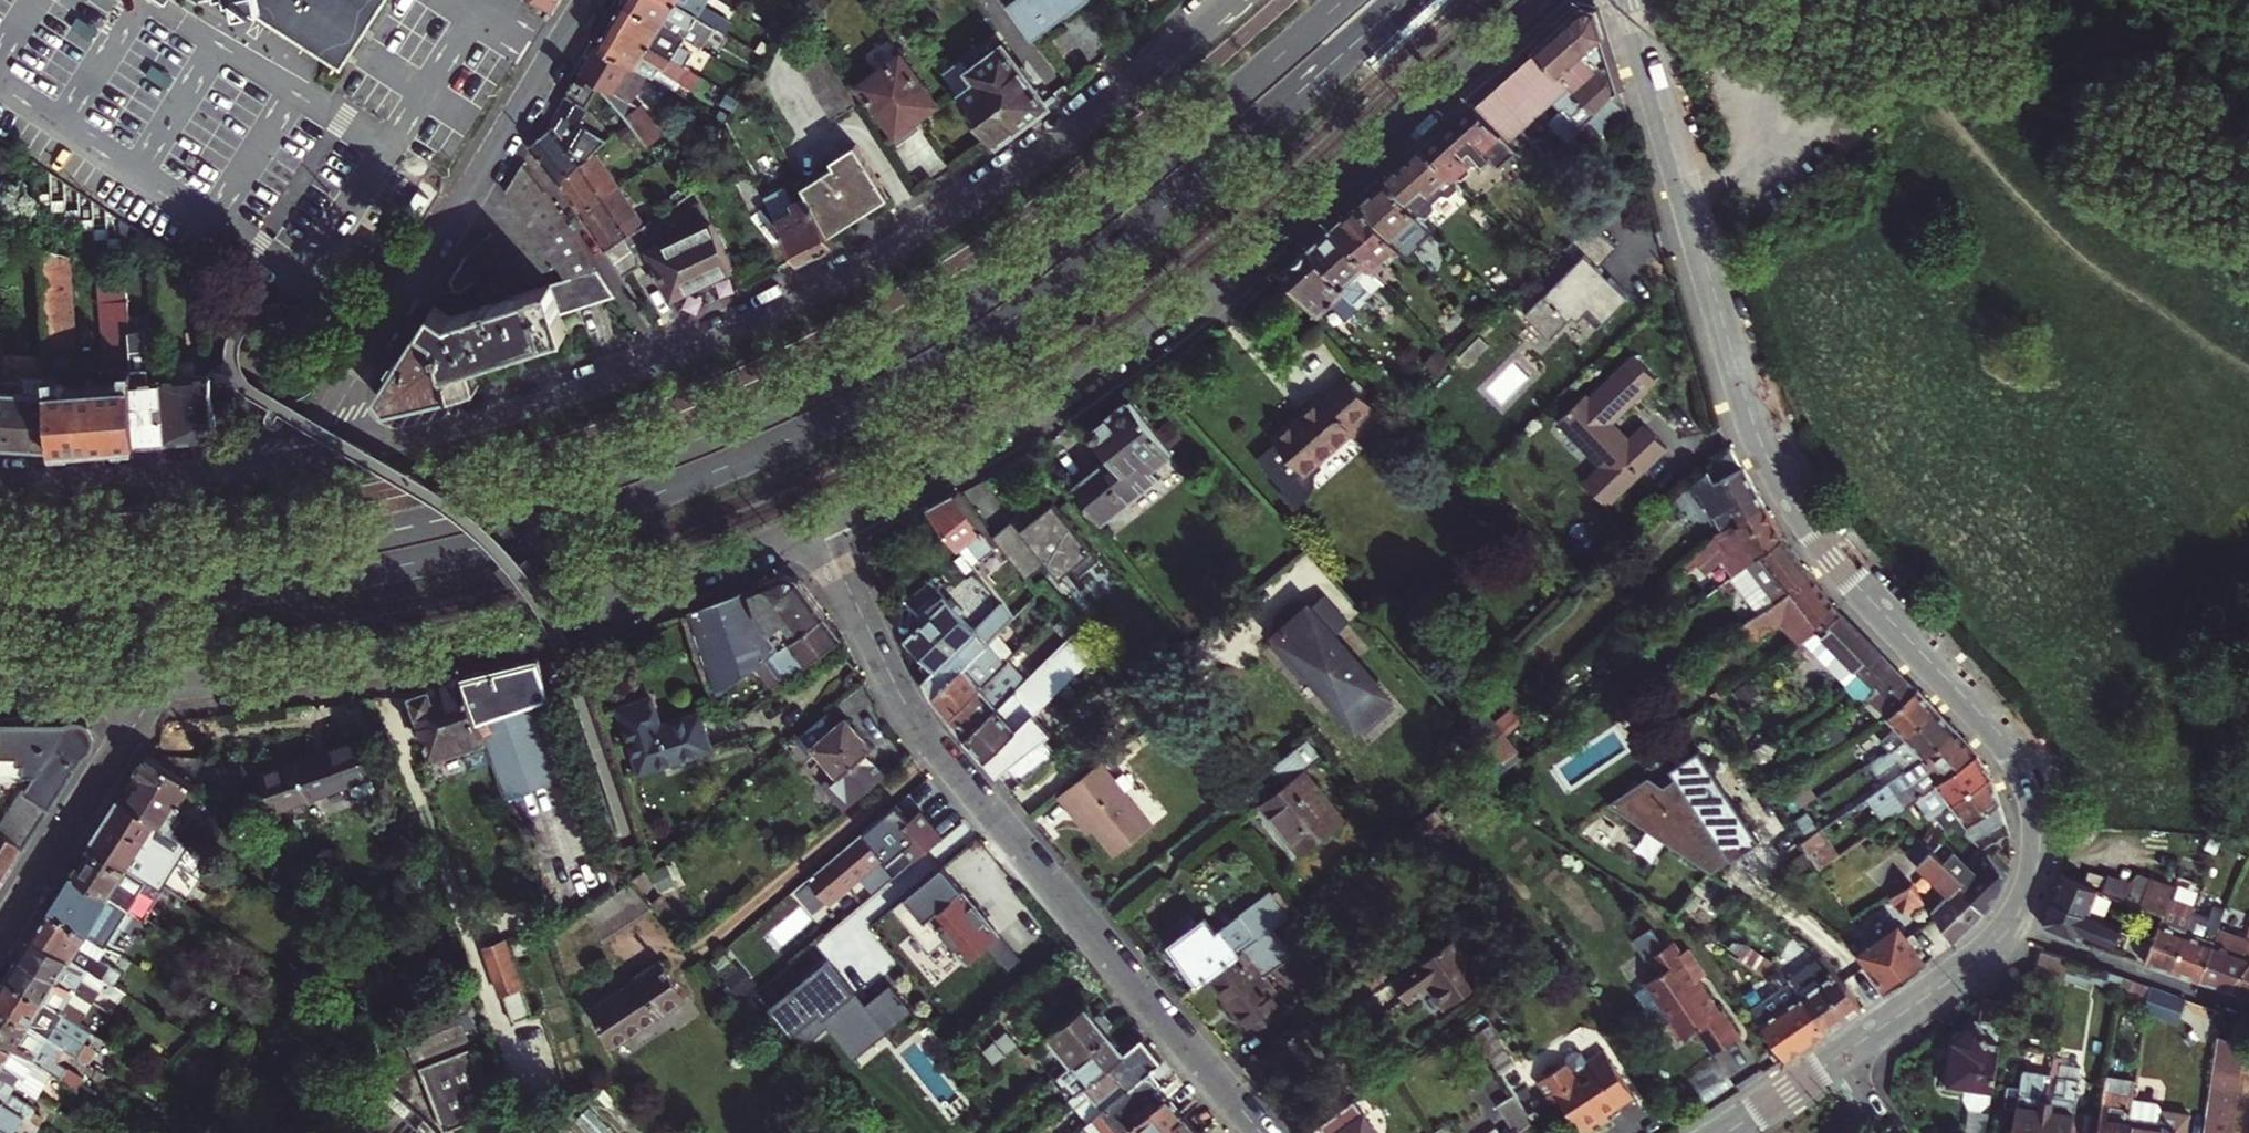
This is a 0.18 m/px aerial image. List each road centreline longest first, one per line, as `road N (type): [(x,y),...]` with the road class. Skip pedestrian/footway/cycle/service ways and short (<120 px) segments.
road 1 (primary): [(0,601),(192,596),(398,565),(572,521),(766,450),(933,367),(1054,292),(1154,219),(1402,0)]
road 2 (primary): [(1342,0),(1046,249),(881,354),(716,432),(557,487),(377,534),(228,556),(0,566)]
road 3 (tertiary): [(2008,930),(2037,866),(2034,795),(1993,726),(1856,587),(1773,473),(1744,399),(1629,0)]
road 4 (tertiary): [(1227,0),(1059,142),(827,284),(596,384),(339,452)]
road 5 (tertiary): [(817,522),(998,431),(1146,329),(1310,201),(1536,0)]
road 6 (residential): [(1260,1132),(912,713),(817,522)]
road 7 (tertiary): [(164,680),(314,667),(472,637),(817,522)]
road 8 (residential): [(339,452),(346,396),(380,334),(590,0)]
road 9 (track): [(1796,0),(2248,184)]
road 10 (tertiary): [(339,452),(170,474),(0,477)]
road 11 (residential): [(0,940),(164,680)]
road 12 (residential): [(2008,930),(2248,1005)]
road 13 (tertiary): [(1843,1054),(2008,930)]
road 14 (tertiary): [(0,683),(164,680)]
road 15 (tertiary): [(1728,1132),(1843,1054)]

